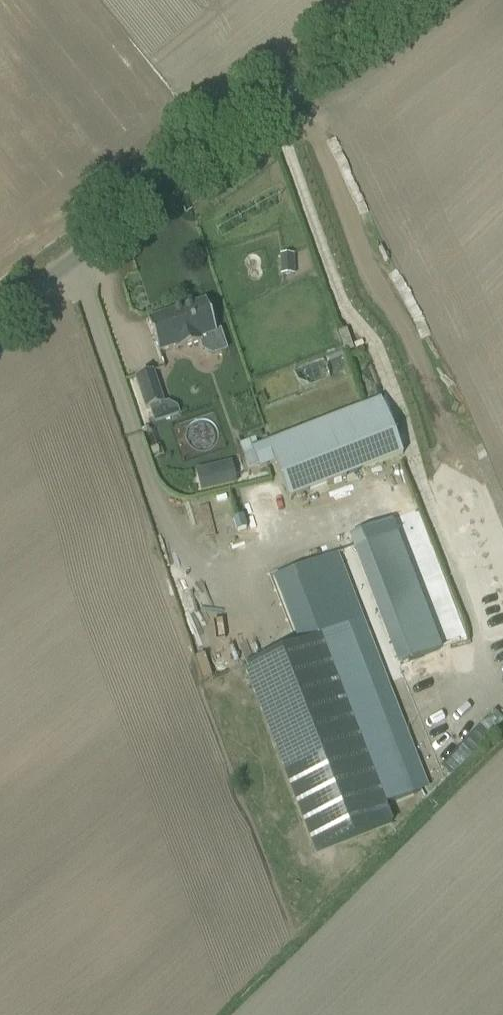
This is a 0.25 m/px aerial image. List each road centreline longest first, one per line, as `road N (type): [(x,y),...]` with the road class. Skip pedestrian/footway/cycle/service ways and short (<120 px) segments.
road 1 (unclassified): [(0,321),(402,0)]

